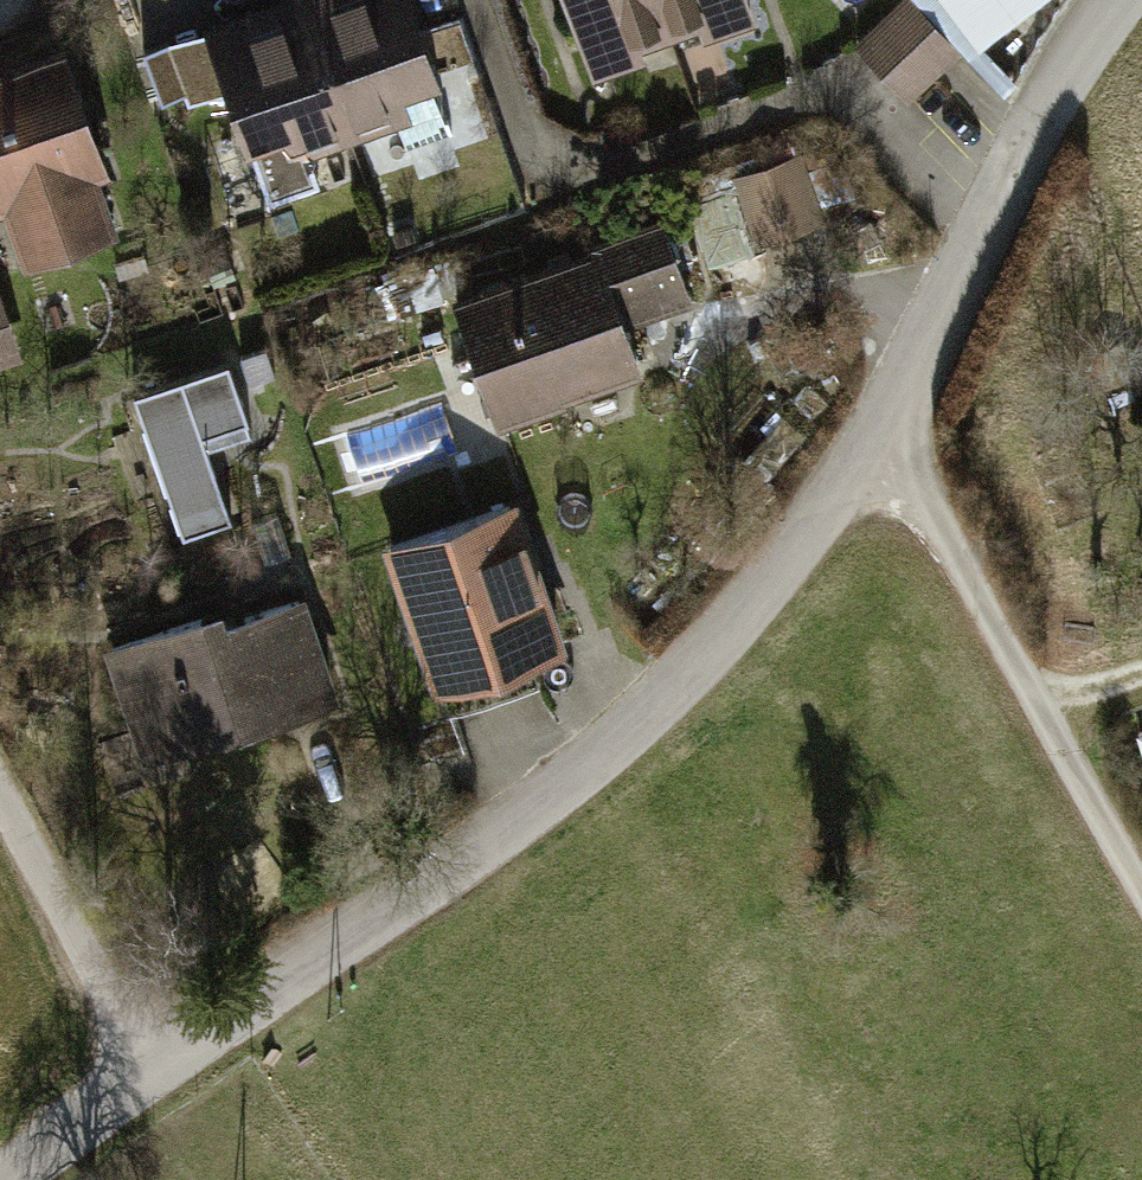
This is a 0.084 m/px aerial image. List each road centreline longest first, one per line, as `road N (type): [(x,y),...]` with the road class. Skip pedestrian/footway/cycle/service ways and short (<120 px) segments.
road 1 (unclassified): [(113,1101),(514,854),(763,621),(875,435),(1085,31),(1109,0)]
road 2 (track): [(875,435),(1023,710),(1141,904)]
road 3 (residential): [(0,881),(113,1101)]
road 4 (unclassified): [(10,1179),(113,1101)]
road 5 (track): [(1141,669),(1023,710)]

